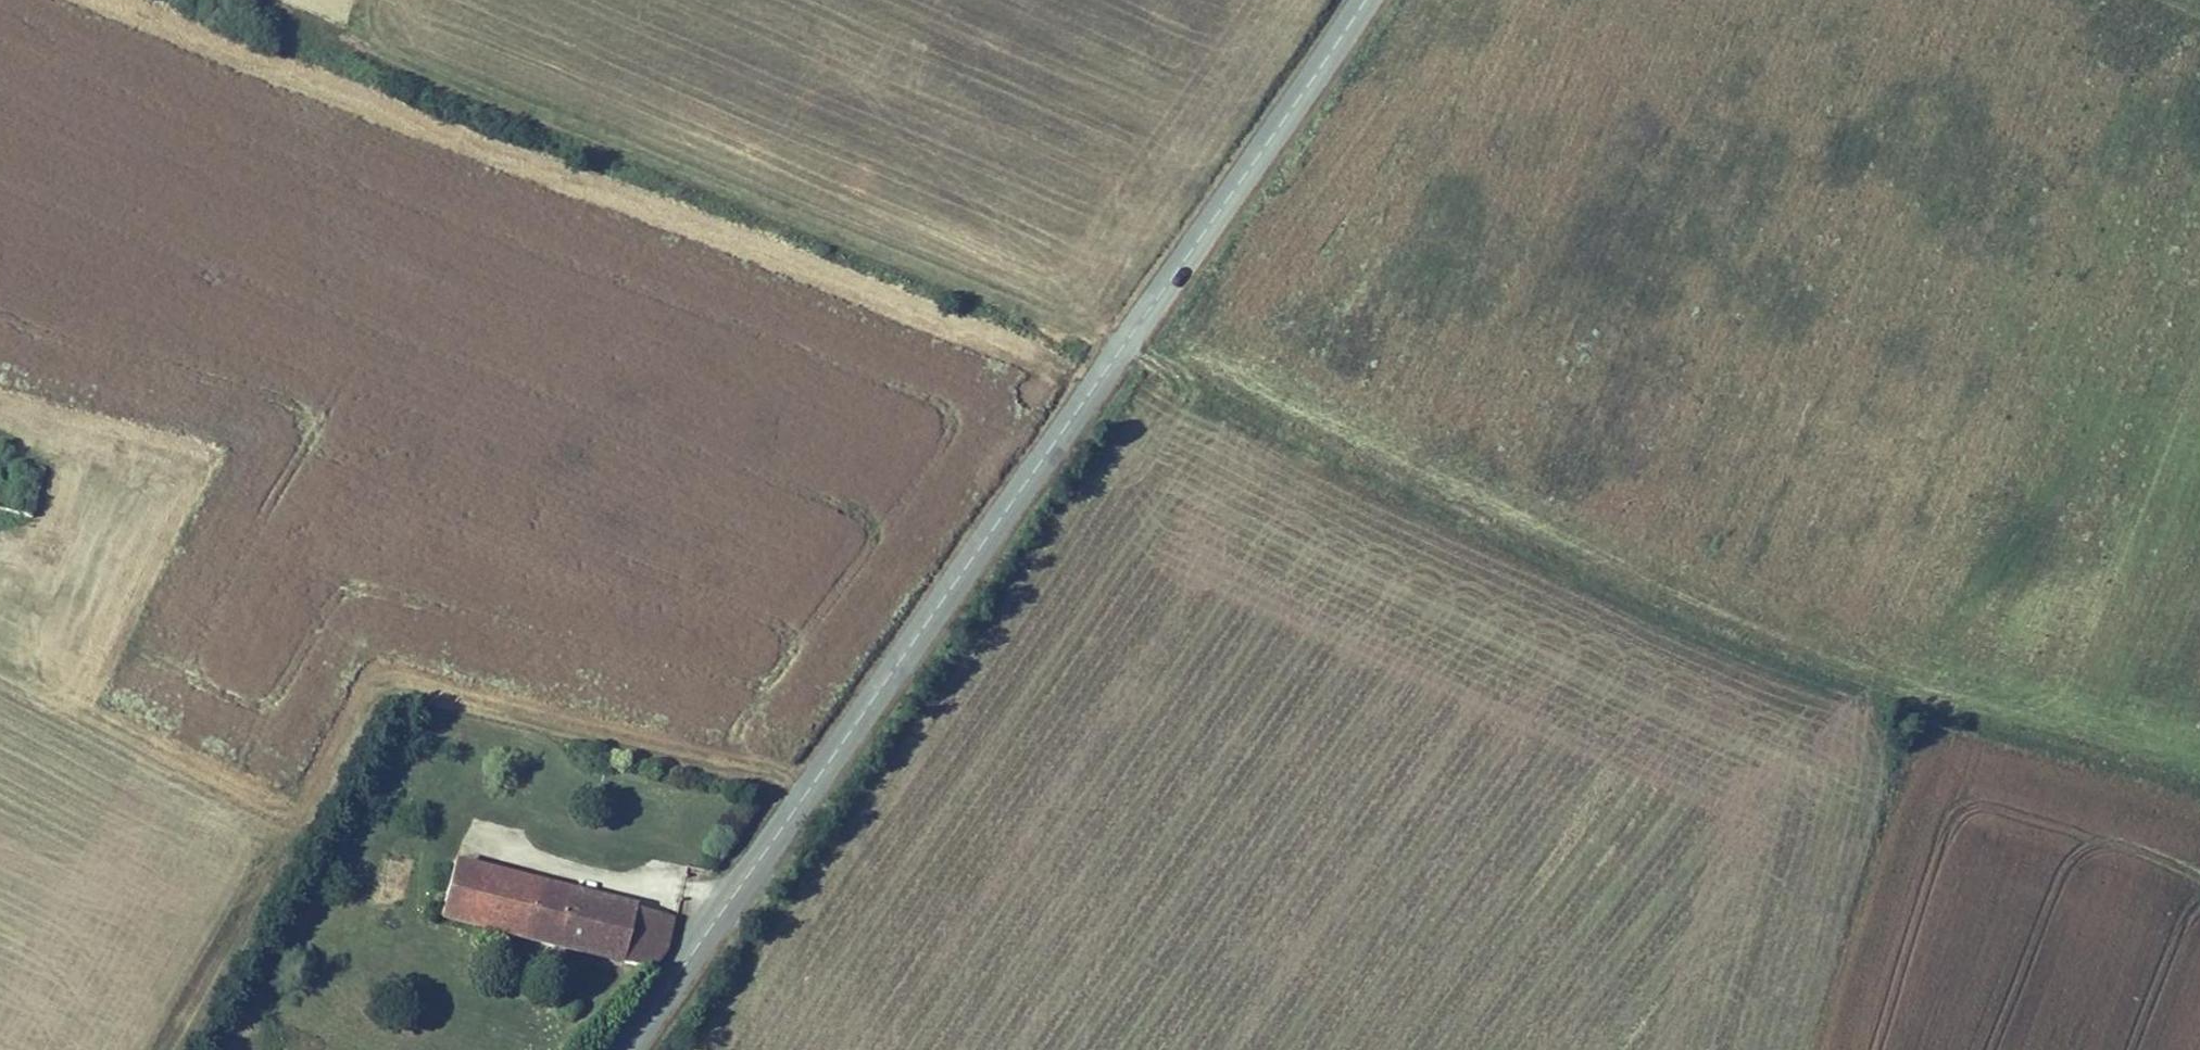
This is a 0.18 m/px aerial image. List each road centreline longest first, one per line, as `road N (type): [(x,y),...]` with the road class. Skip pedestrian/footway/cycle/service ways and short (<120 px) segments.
road 1 (tertiary): [(1360,0),(626,1049)]

